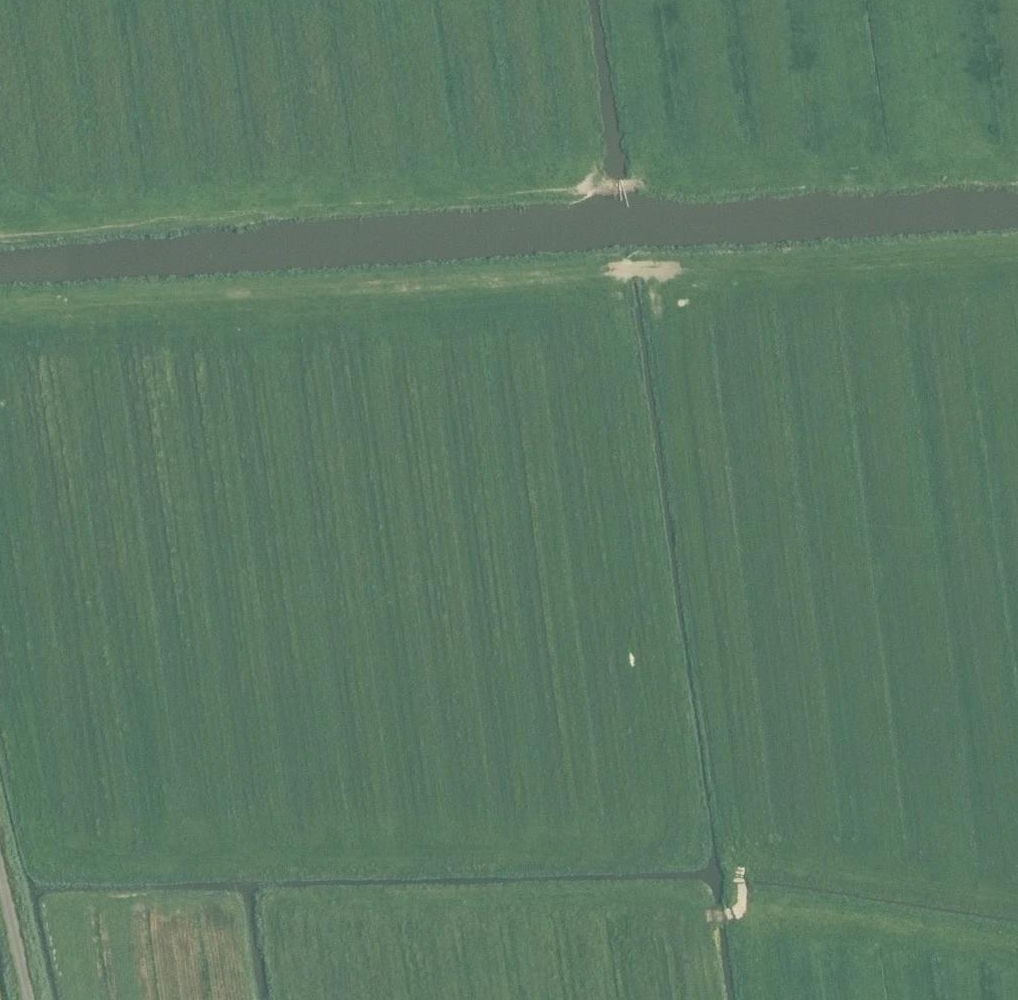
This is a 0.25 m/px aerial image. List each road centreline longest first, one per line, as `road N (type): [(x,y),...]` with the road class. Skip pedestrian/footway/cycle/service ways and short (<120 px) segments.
road 1 (track): [(1017,243),(0,300)]
road 2 (unclassified): [(31,999),(0,870)]

